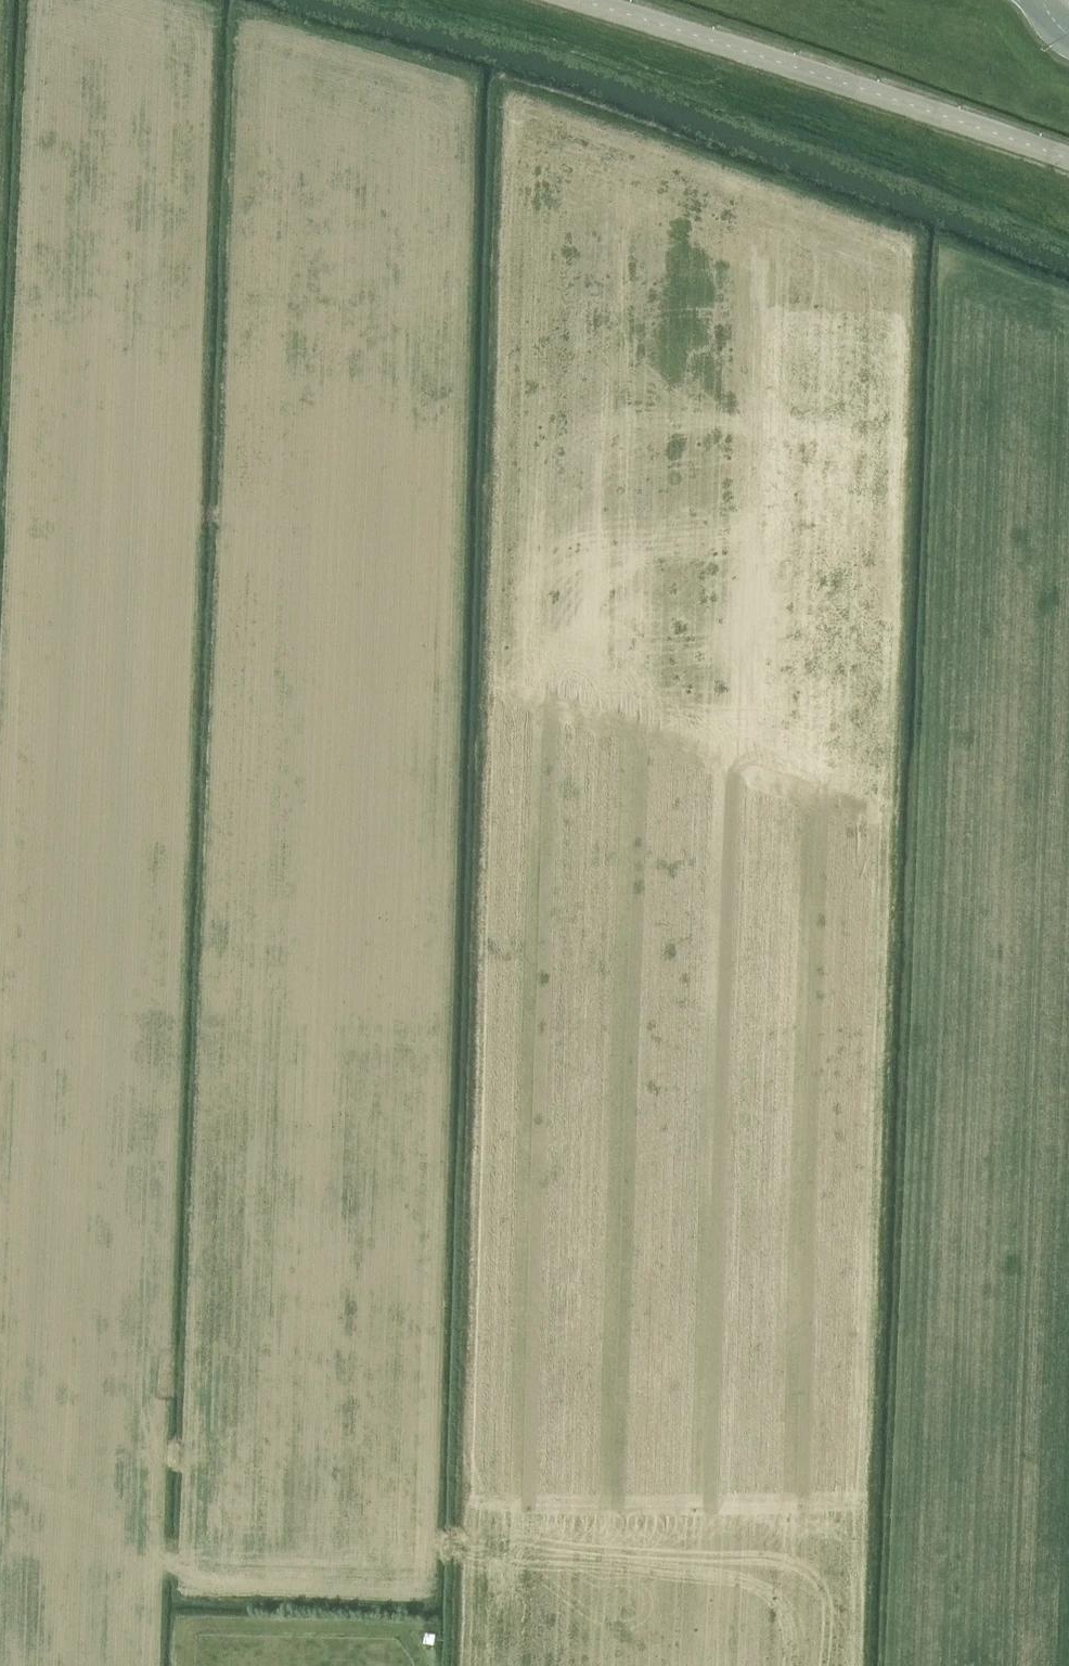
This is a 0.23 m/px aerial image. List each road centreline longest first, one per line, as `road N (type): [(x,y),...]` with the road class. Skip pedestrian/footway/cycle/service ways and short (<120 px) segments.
road 1 (unclassified): [(564,0),(1068,161)]

